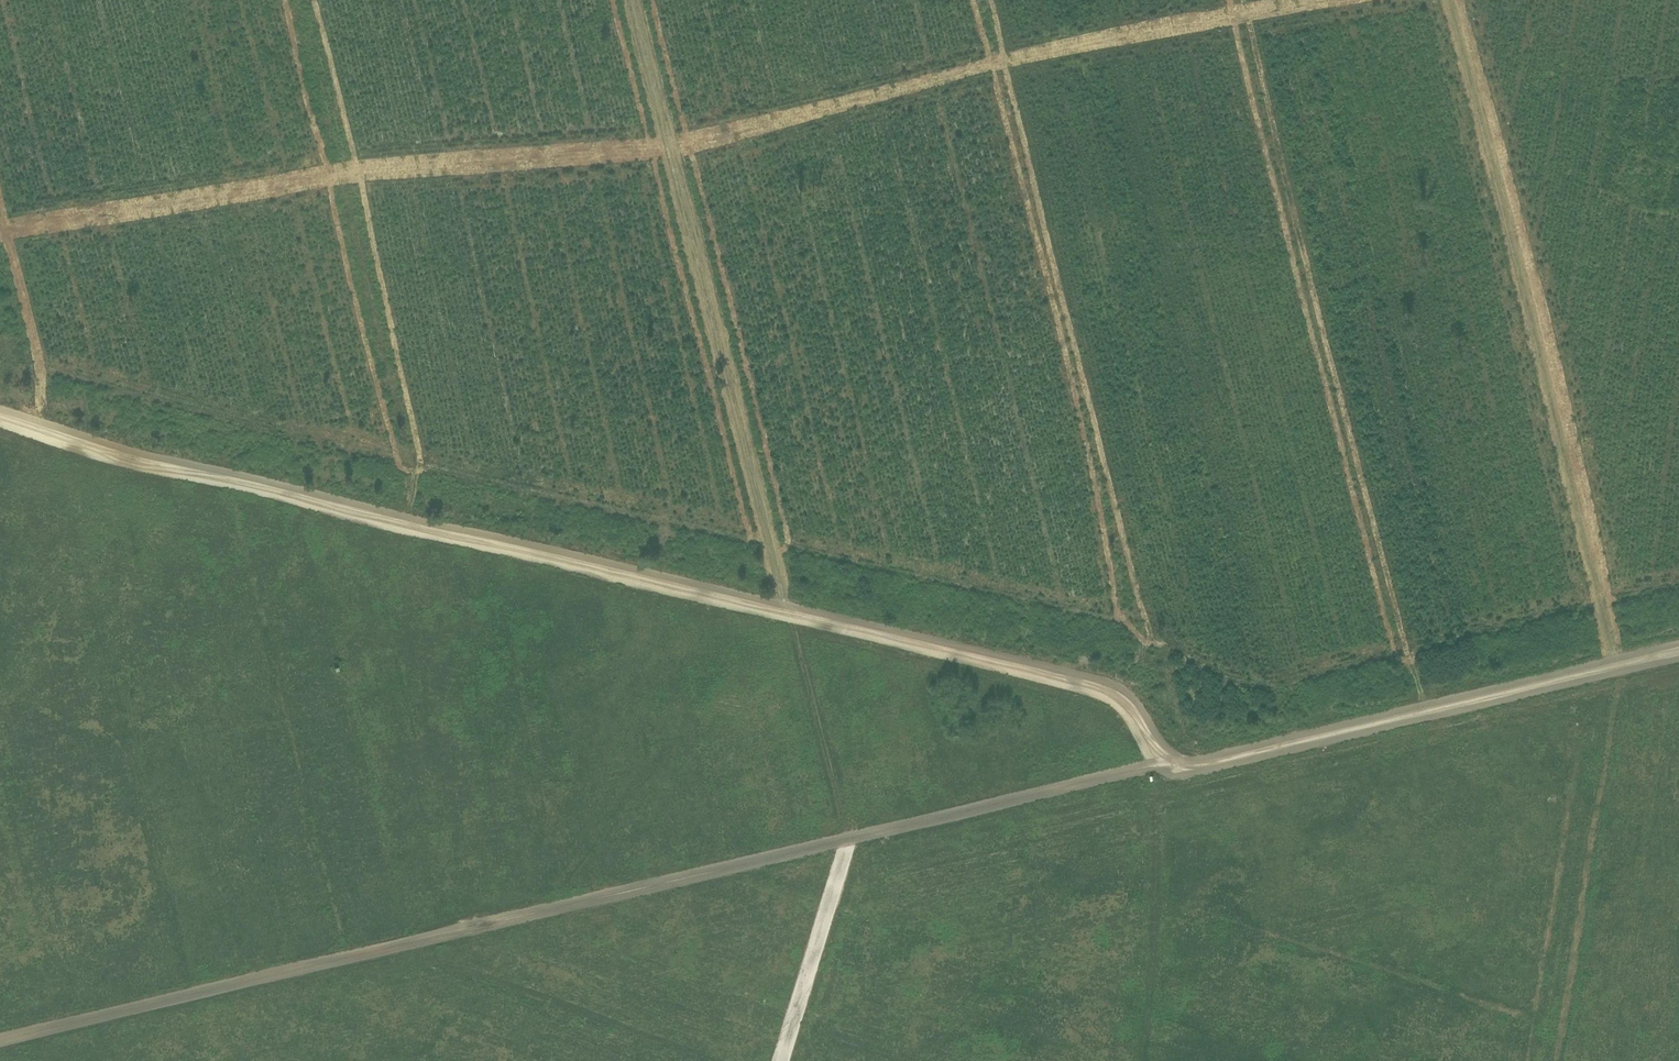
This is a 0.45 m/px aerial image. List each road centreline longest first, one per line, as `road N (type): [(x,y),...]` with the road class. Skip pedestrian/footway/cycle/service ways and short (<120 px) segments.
road 1 (track): [(1453,0),(1618,664)]
road 2 (track): [(789,615),(634,0)]

